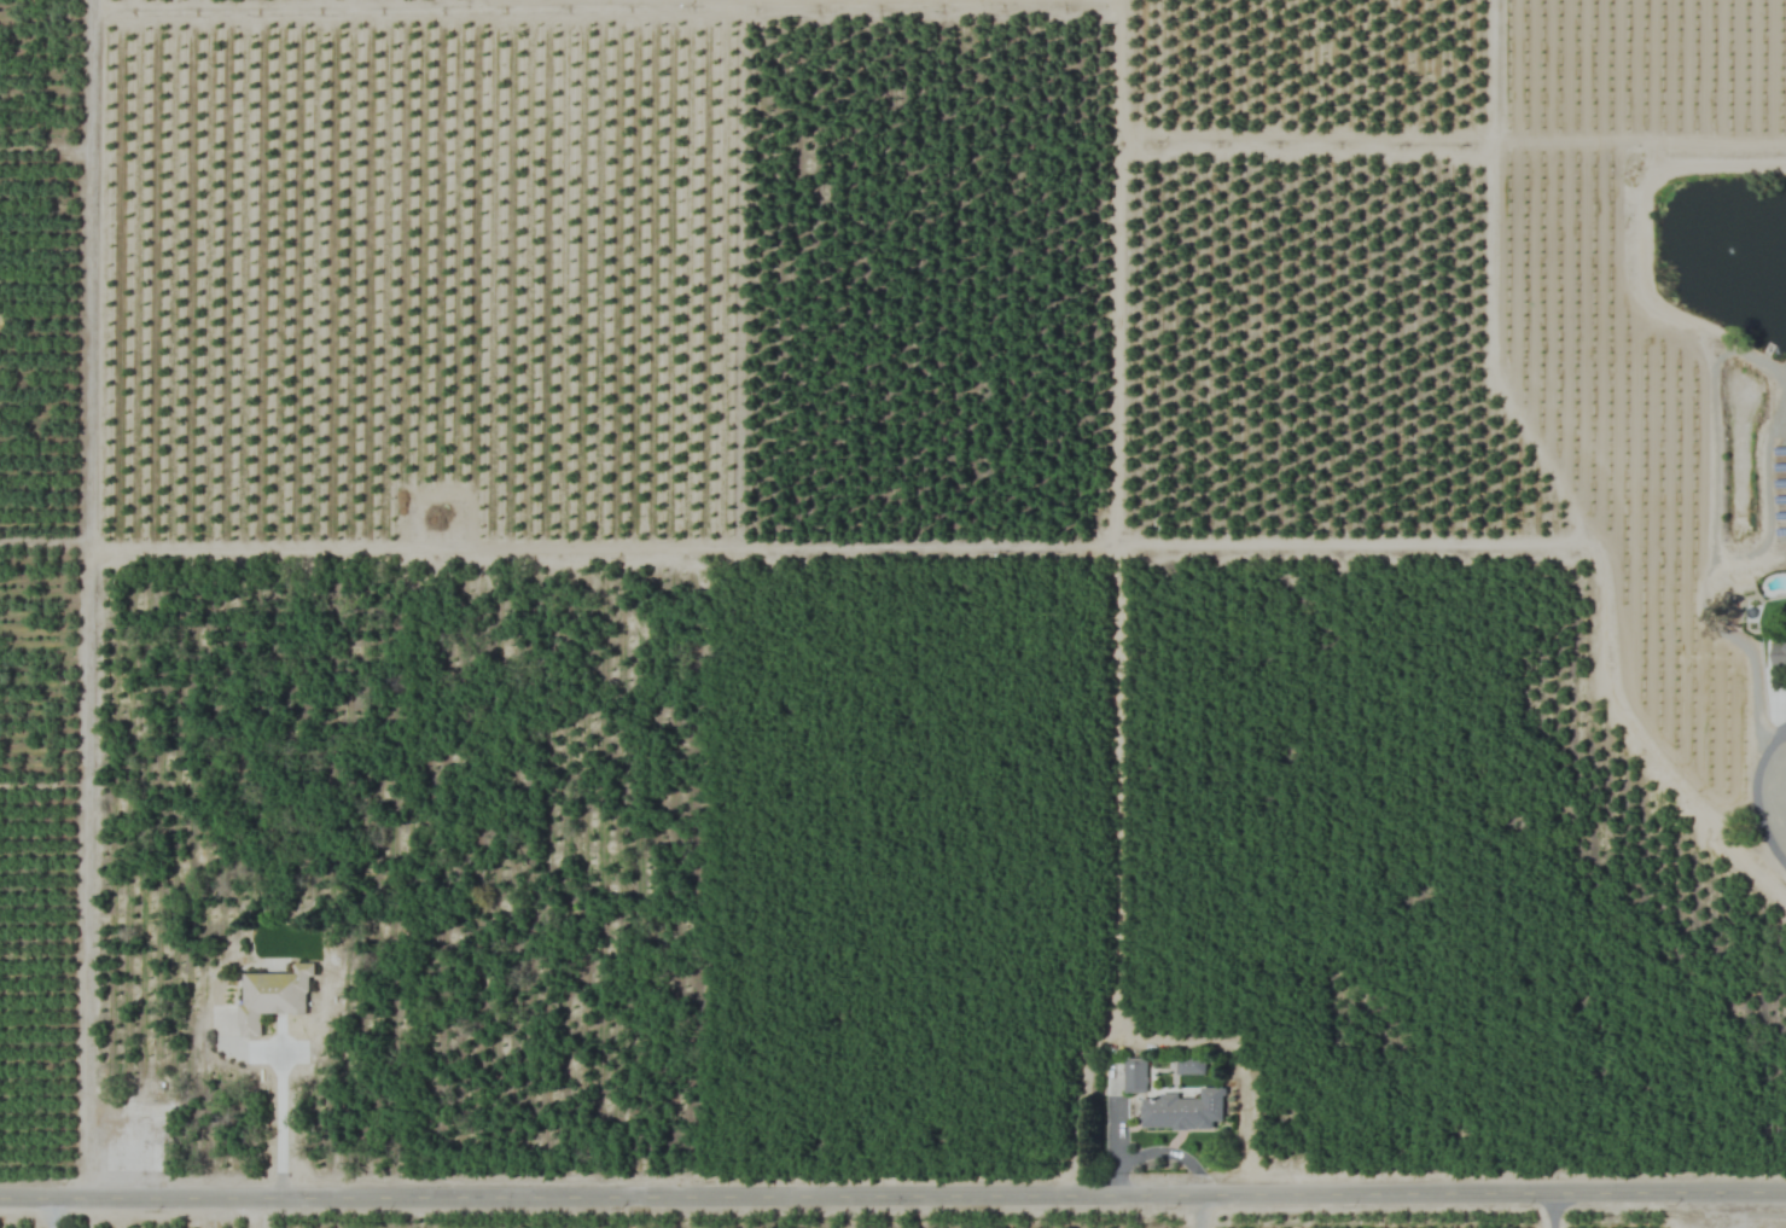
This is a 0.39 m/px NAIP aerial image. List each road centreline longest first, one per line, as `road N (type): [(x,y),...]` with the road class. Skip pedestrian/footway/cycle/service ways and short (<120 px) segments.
road 1 (residential): [(0,1205),(1785,1195)]

